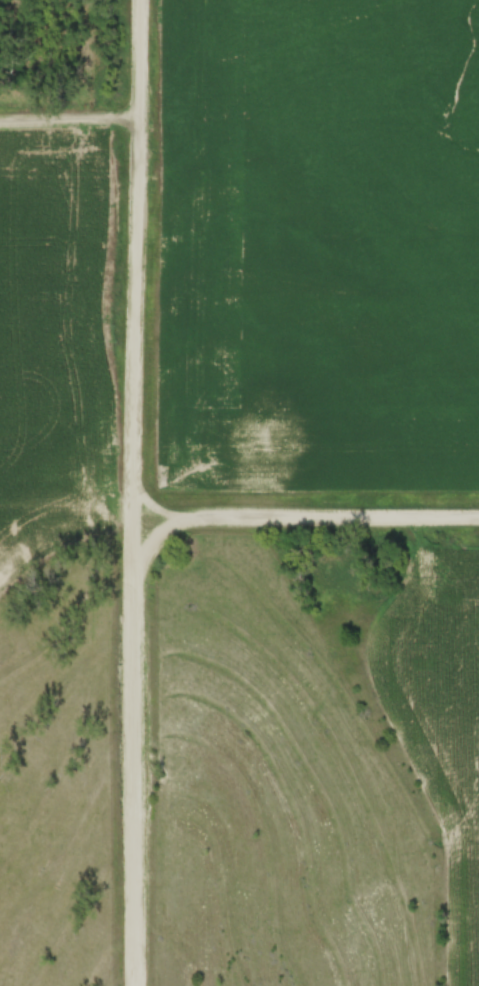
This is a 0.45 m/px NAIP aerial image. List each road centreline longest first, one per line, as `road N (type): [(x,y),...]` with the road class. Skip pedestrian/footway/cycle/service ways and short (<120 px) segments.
road 1 (residential): [(133,985),(136,0)]
road 2 (residential): [(131,521),(478,520)]
road 3 (residential): [(0,117),(136,117)]

